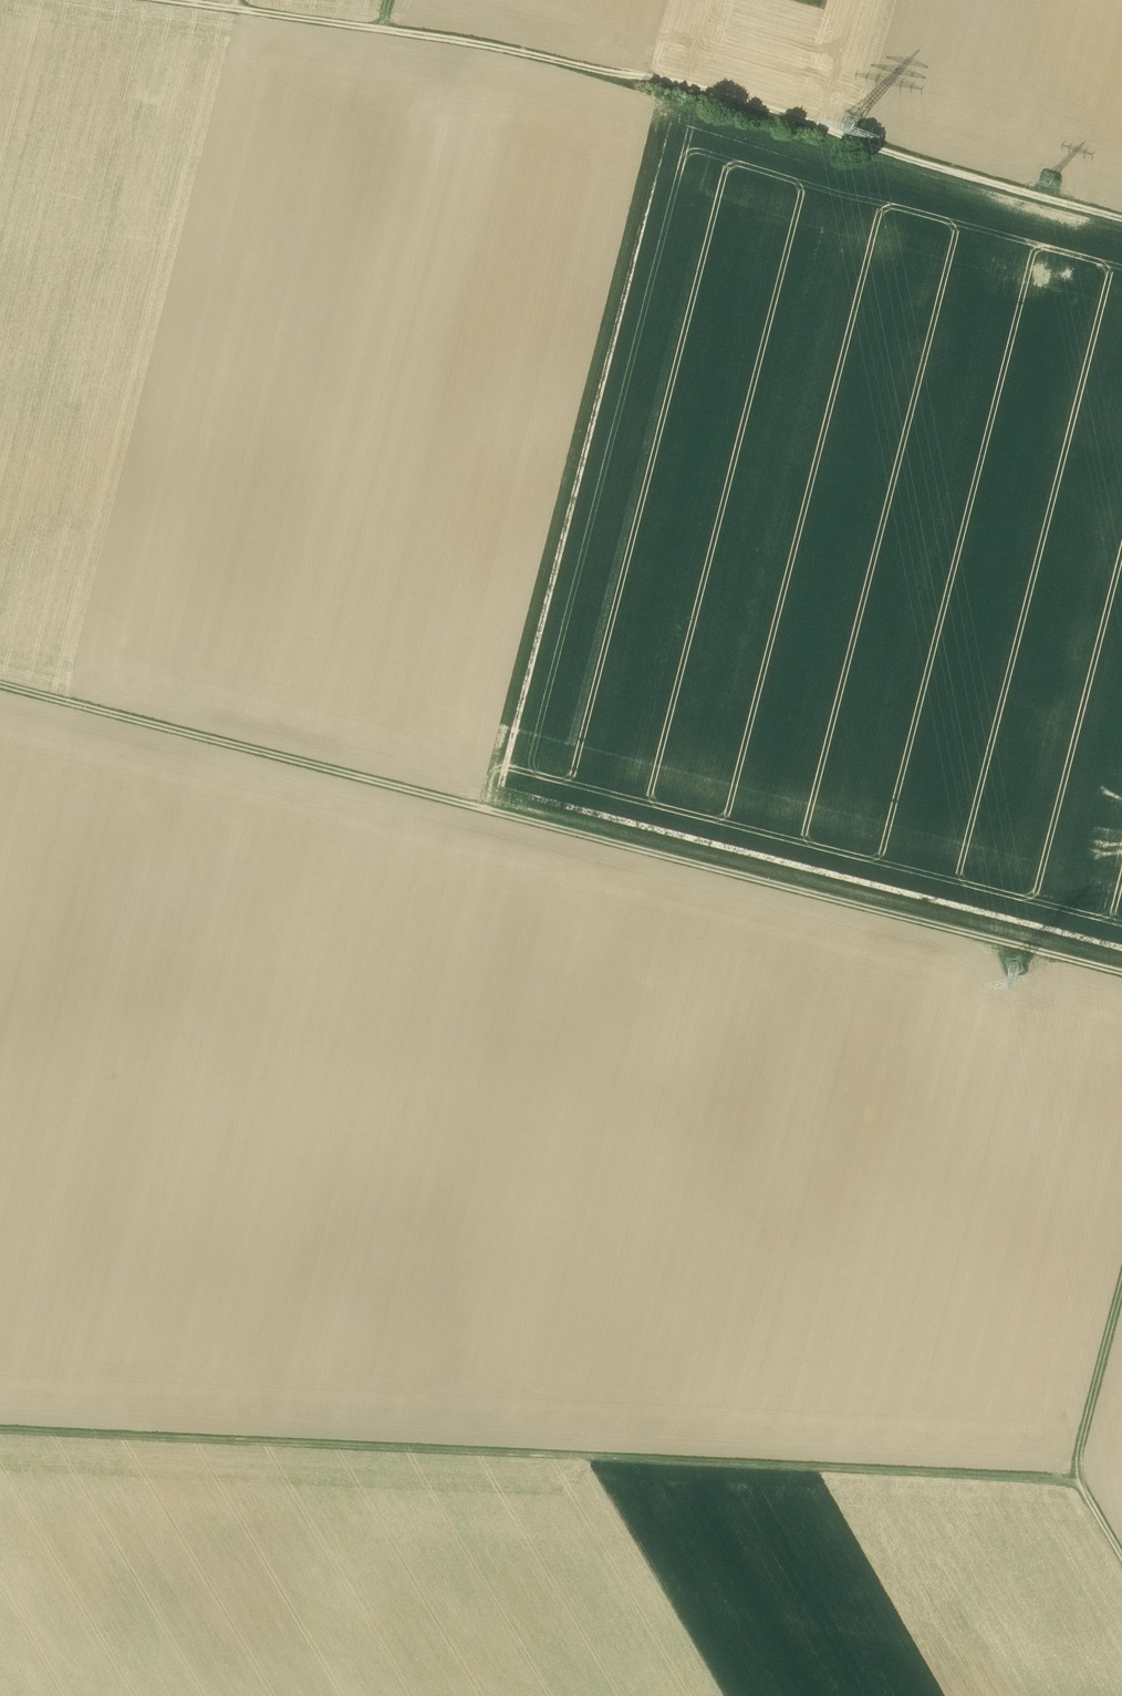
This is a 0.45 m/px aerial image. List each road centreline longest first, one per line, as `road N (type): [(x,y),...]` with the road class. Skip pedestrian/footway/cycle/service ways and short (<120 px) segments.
road 1 (track): [(1121,975),(0,690)]
road 2 (track): [(0,1434),(1075,1479)]
road 3 (track): [(144,0),(379,29),(646,81),(1121,222)]
road 4 (track): [(1121,1559),(1075,1479),(1121,1282)]

